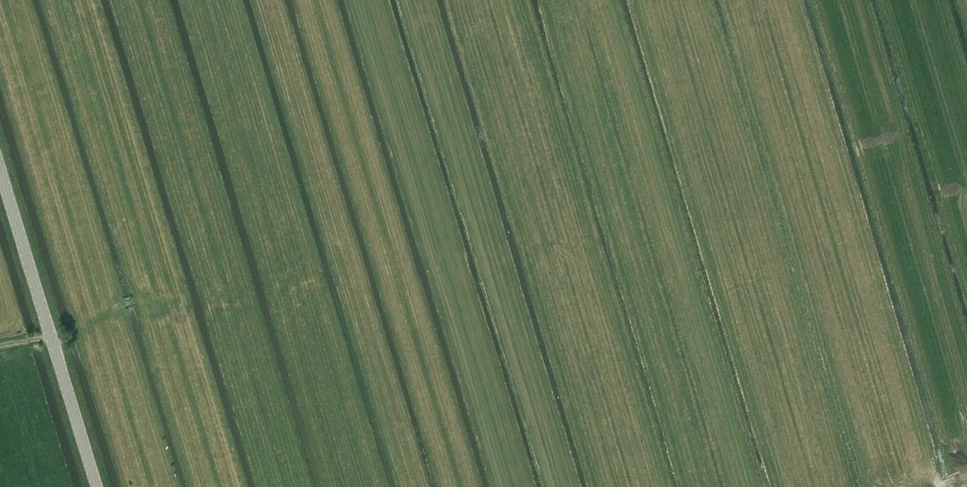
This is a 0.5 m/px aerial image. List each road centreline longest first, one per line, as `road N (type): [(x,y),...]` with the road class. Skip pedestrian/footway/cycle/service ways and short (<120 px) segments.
road 1 (unclassified): [(100,486),(0,159)]

